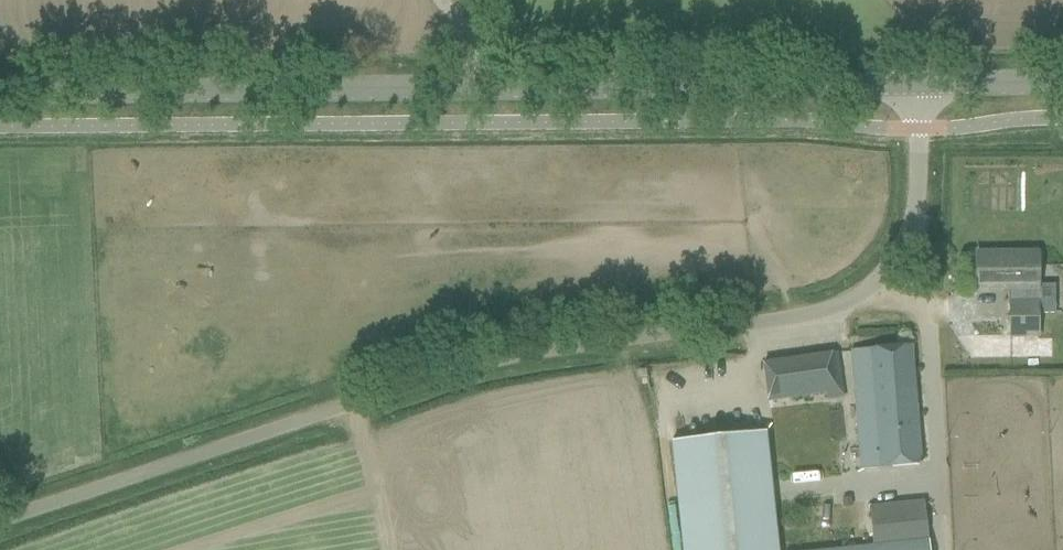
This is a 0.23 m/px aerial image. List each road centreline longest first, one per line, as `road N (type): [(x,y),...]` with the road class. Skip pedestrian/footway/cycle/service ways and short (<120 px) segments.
road 1 (unclassified): [(0,520),(448,370),(757,324),(818,313),(862,293),(906,235),(916,198),(917,81)]
road 2 (tertiary): [(917,81),(0,91)]
road 3 (tertiary): [(1062,80),(917,81)]

